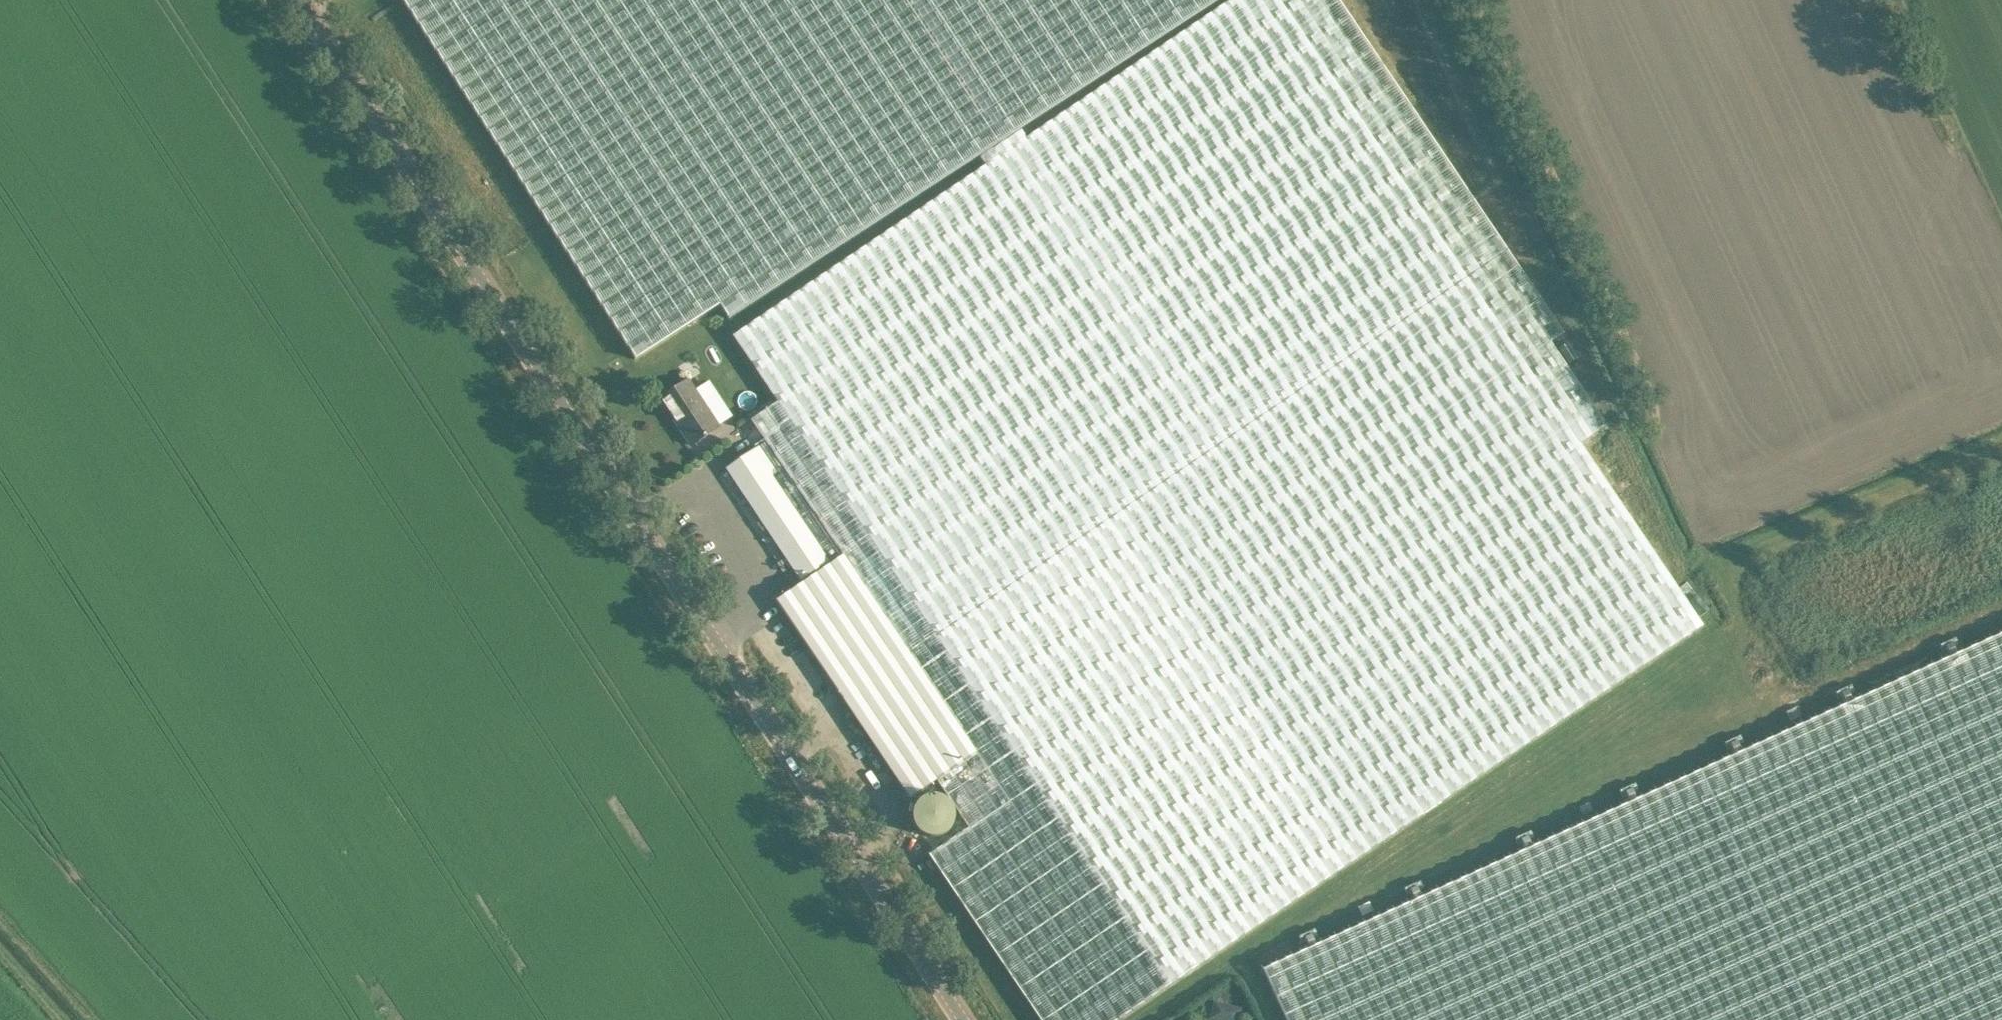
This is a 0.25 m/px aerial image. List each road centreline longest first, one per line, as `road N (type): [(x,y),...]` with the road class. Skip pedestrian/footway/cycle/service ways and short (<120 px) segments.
road 1 (tertiary): [(965,1019),(302,0)]

